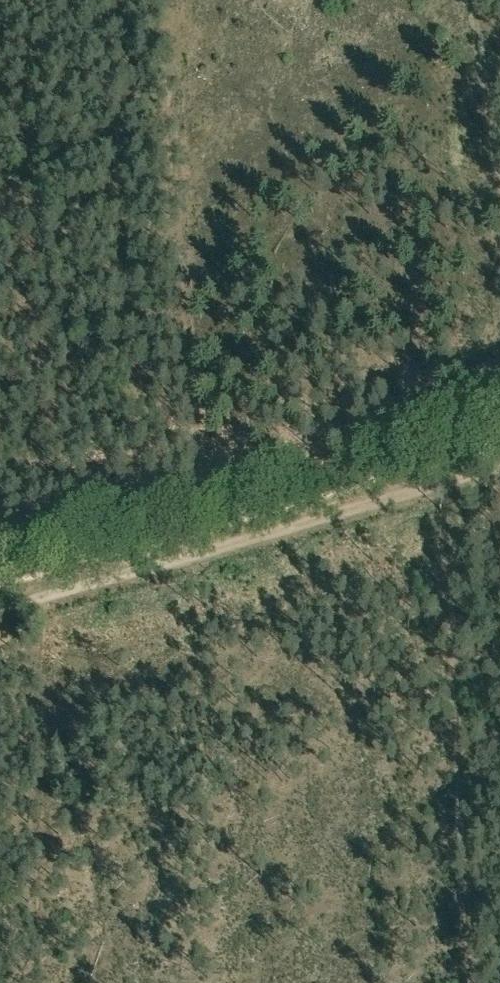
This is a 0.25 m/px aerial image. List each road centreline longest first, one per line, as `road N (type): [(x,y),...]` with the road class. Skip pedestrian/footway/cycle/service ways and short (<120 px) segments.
road 1 (track): [(499,467),(0,608)]
road 2 (track): [(499,128),(480,0)]

